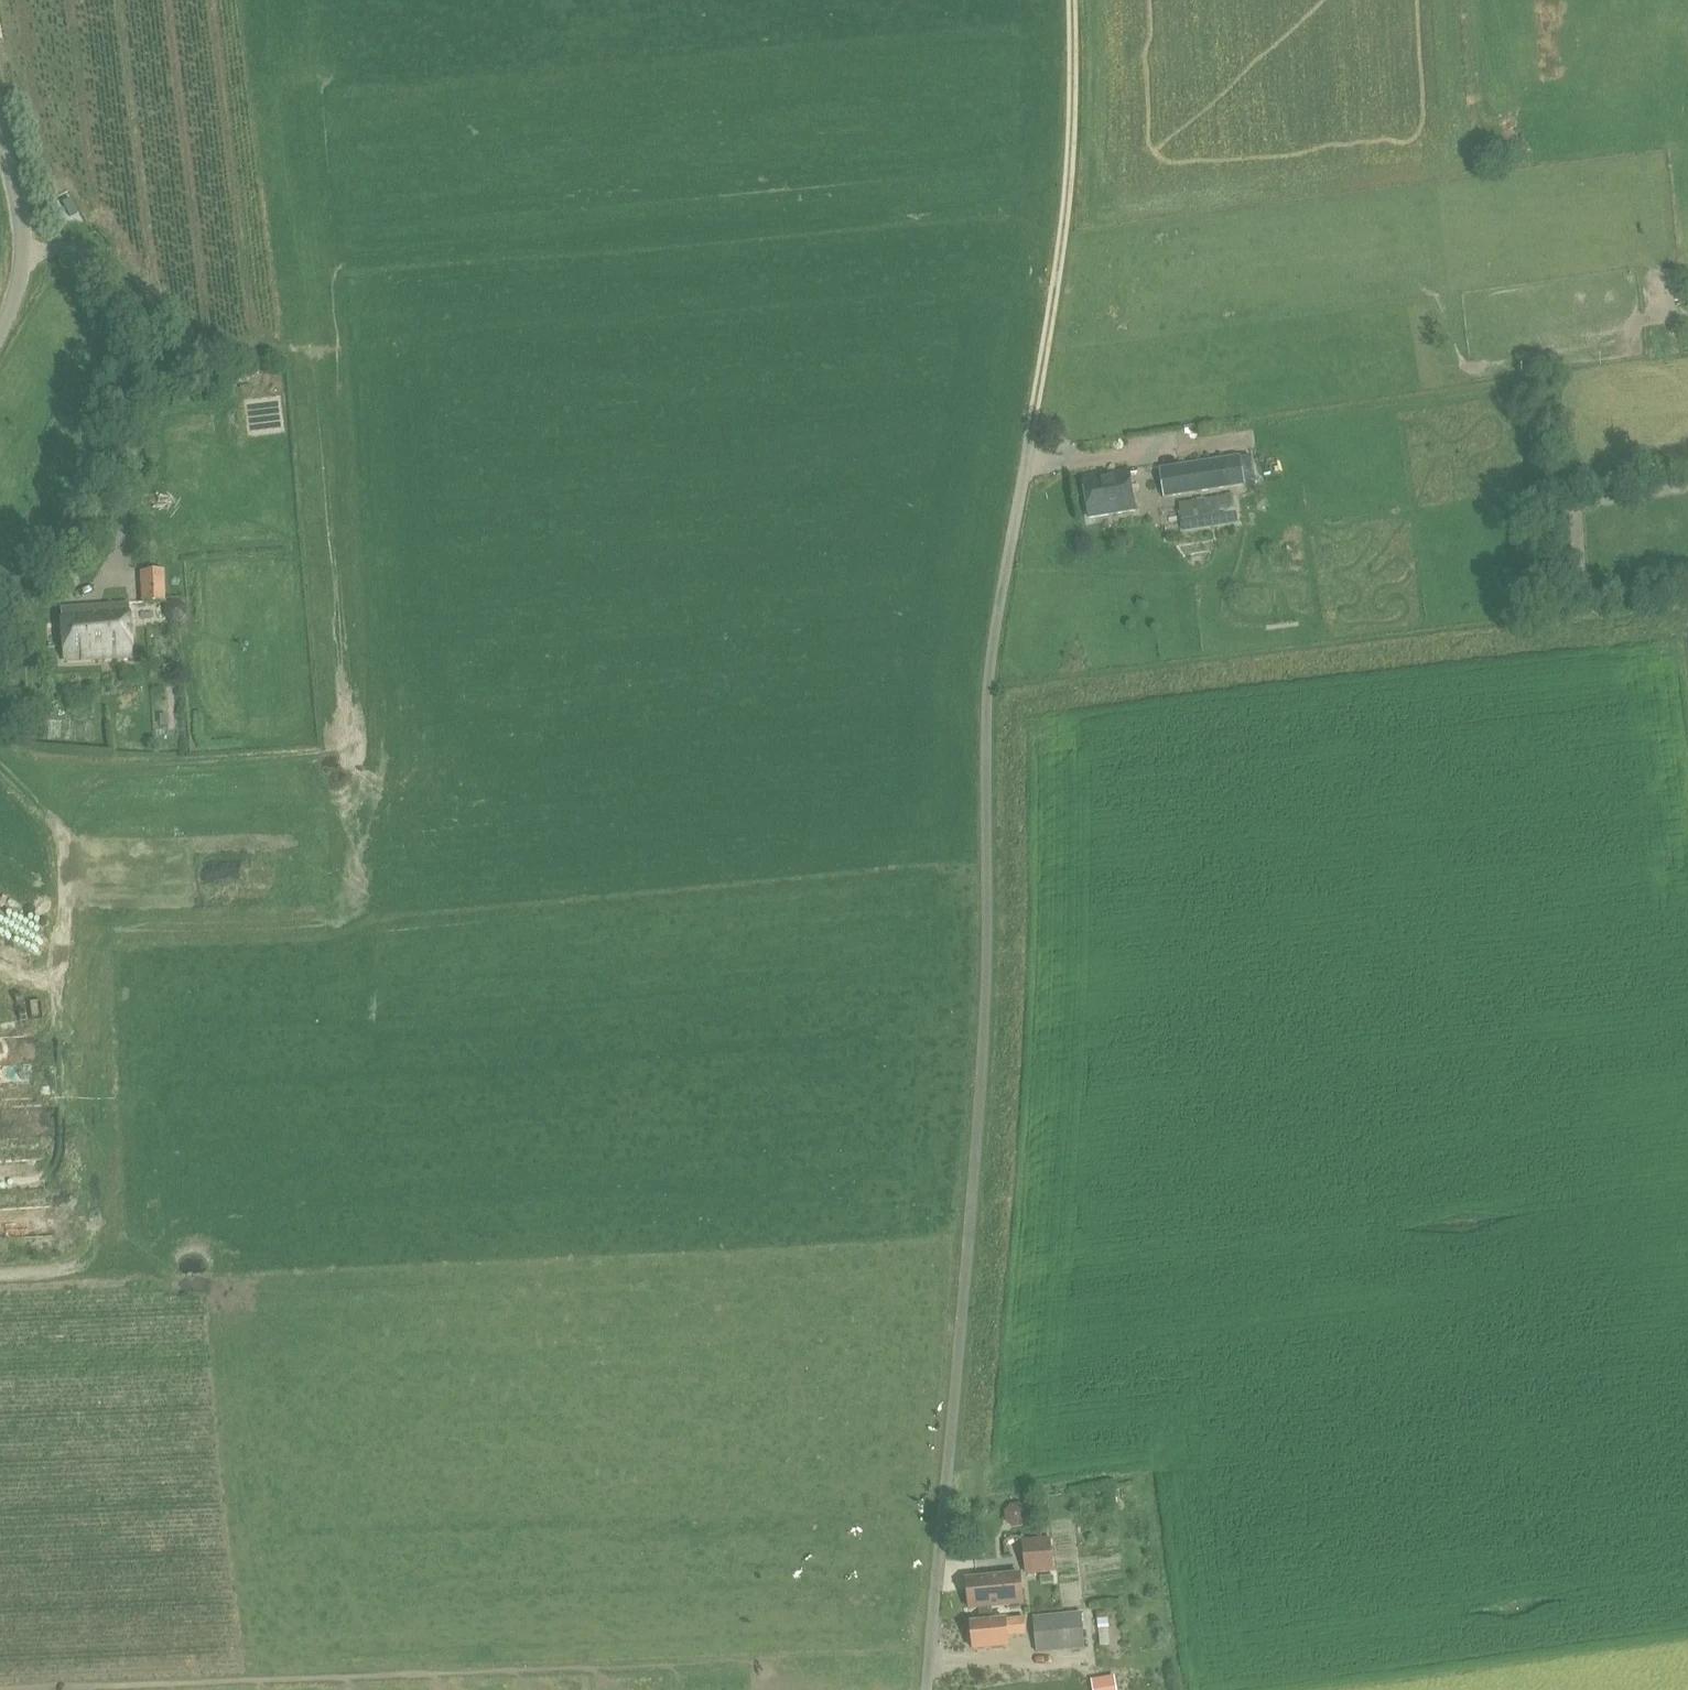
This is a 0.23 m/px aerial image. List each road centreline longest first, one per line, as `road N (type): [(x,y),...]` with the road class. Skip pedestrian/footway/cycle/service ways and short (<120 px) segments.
road 1 (track): [(926,1689),(984,1033),(986,702),(1066,203),(1071,0)]
road 2 (unclassified): [(0,347),(21,296),(21,242),(0,145)]

